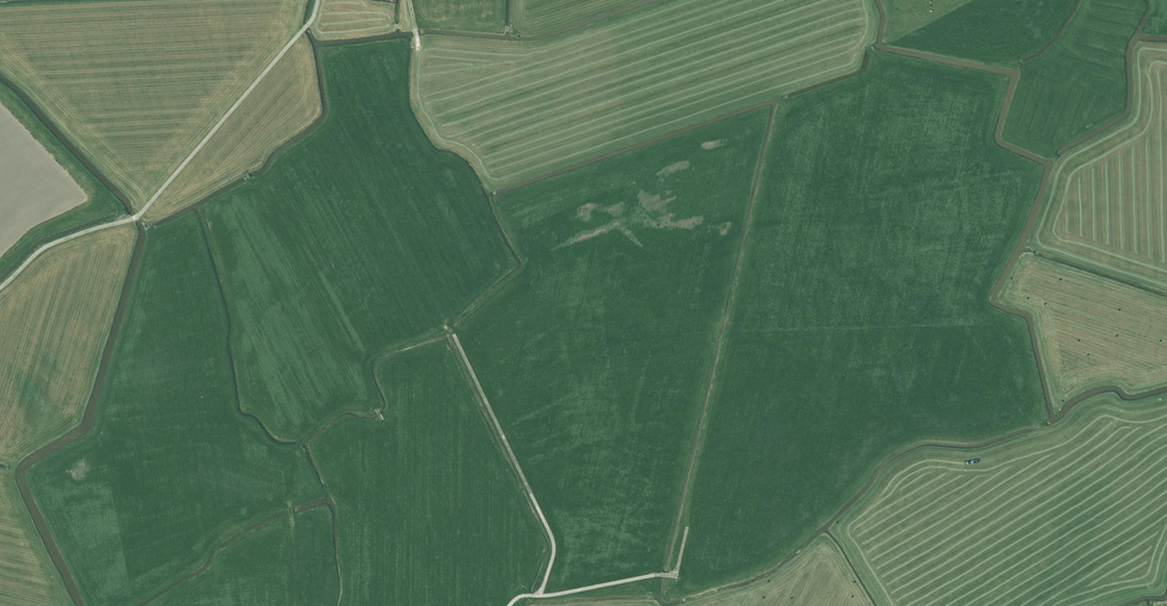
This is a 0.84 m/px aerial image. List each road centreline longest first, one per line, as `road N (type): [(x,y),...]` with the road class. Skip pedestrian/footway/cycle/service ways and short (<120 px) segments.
road 1 (track): [(539,596),(553,542),(454,334)]
road 2 (track): [(510,605),(522,596),(675,576),(687,528)]

